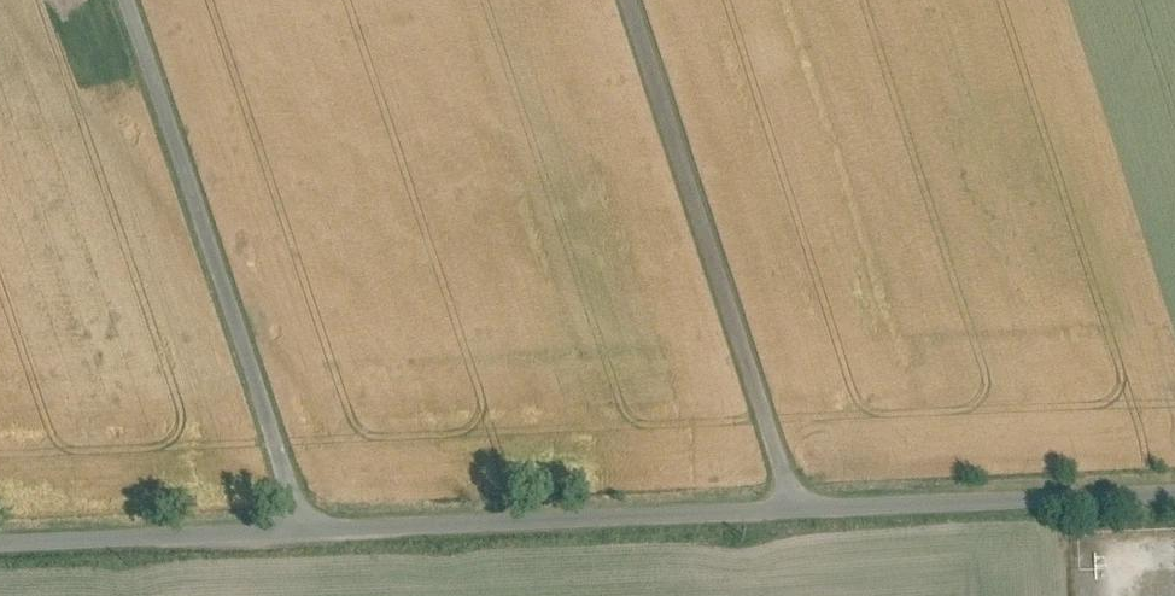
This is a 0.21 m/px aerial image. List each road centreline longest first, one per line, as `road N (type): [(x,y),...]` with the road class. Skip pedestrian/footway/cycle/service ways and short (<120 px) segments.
road 1 (unclassified): [(295,528),(115,0)]
road 2 (unclassified): [(620,0),(785,506)]
road 3 (unclassified): [(785,506),(295,528)]
road 4 (unclassified): [(1174,493),(785,506)]
road 5 (unclassified): [(295,528),(0,547)]

